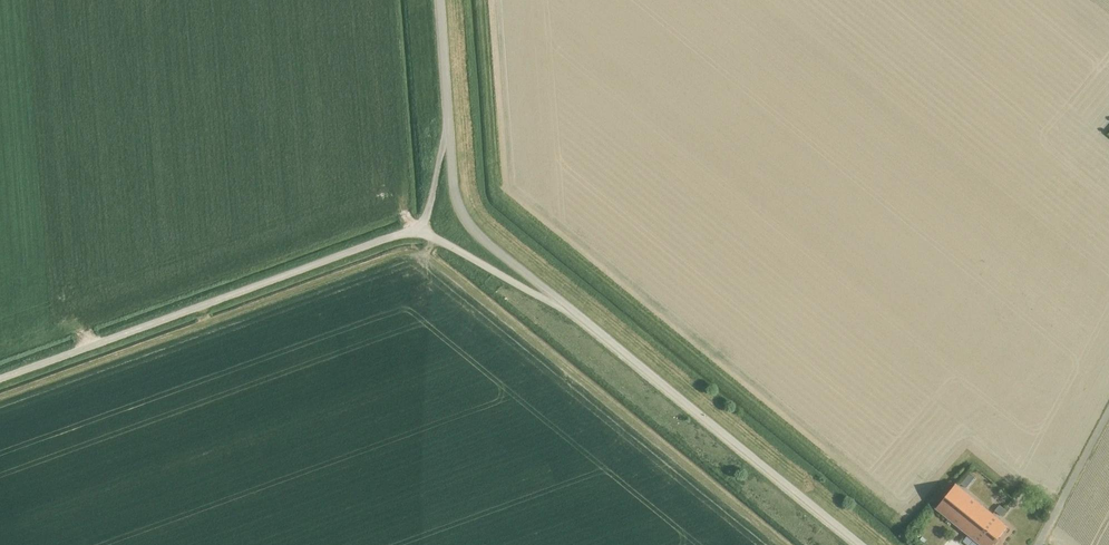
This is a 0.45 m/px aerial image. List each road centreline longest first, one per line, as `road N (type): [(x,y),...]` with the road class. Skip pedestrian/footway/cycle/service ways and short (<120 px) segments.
road 1 (unclassified): [(0,378),(414,231)]
road 2 (unclassified): [(857,544),(572,313)]
road 3 (unclassified): [(572,313),(470,229),(458,210),(449,136)]
road 4 (unclassified): [(414,231),(572,313)]
road 5 (unclassified): [(1038,544),(1108,411)]
road 6 (unclassified): [(449,136),(438,0)]

